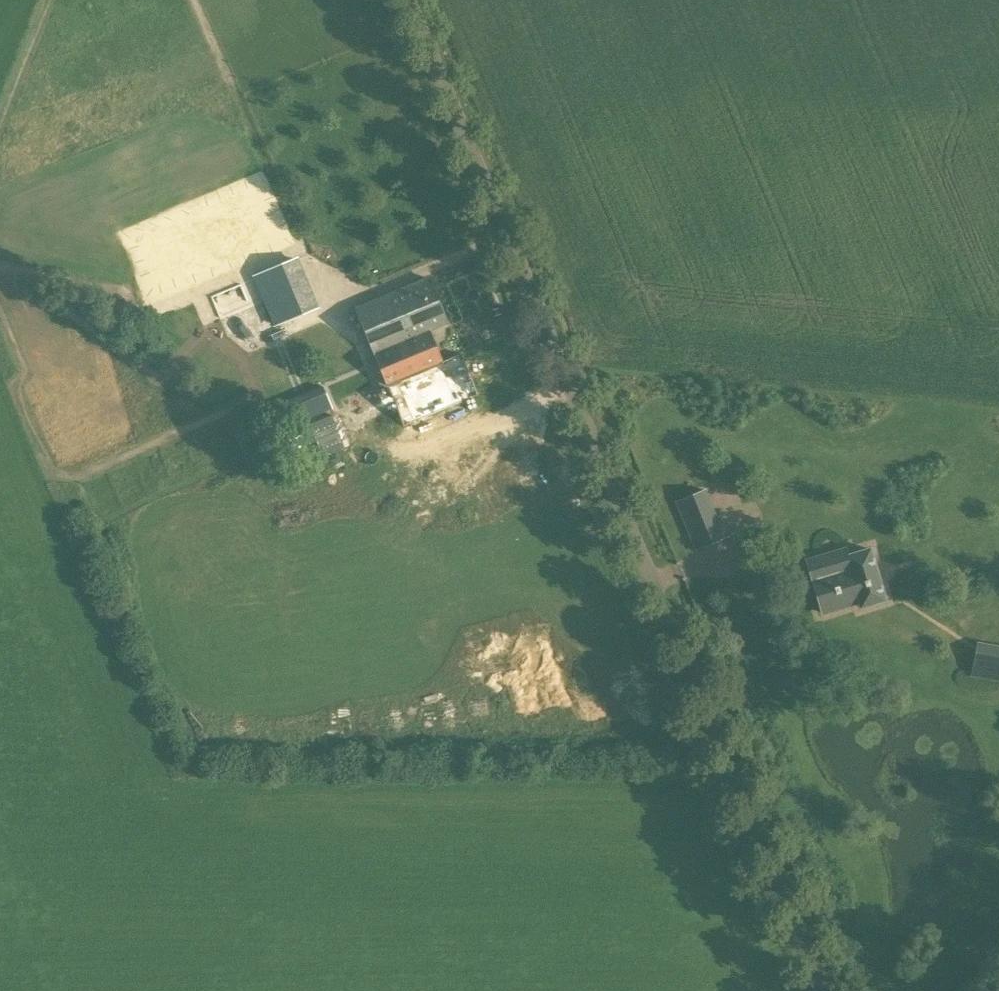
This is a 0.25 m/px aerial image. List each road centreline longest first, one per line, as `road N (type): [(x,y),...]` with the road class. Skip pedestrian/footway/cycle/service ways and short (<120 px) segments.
road 1 (unclassified): [(822,990),(406,0)]

